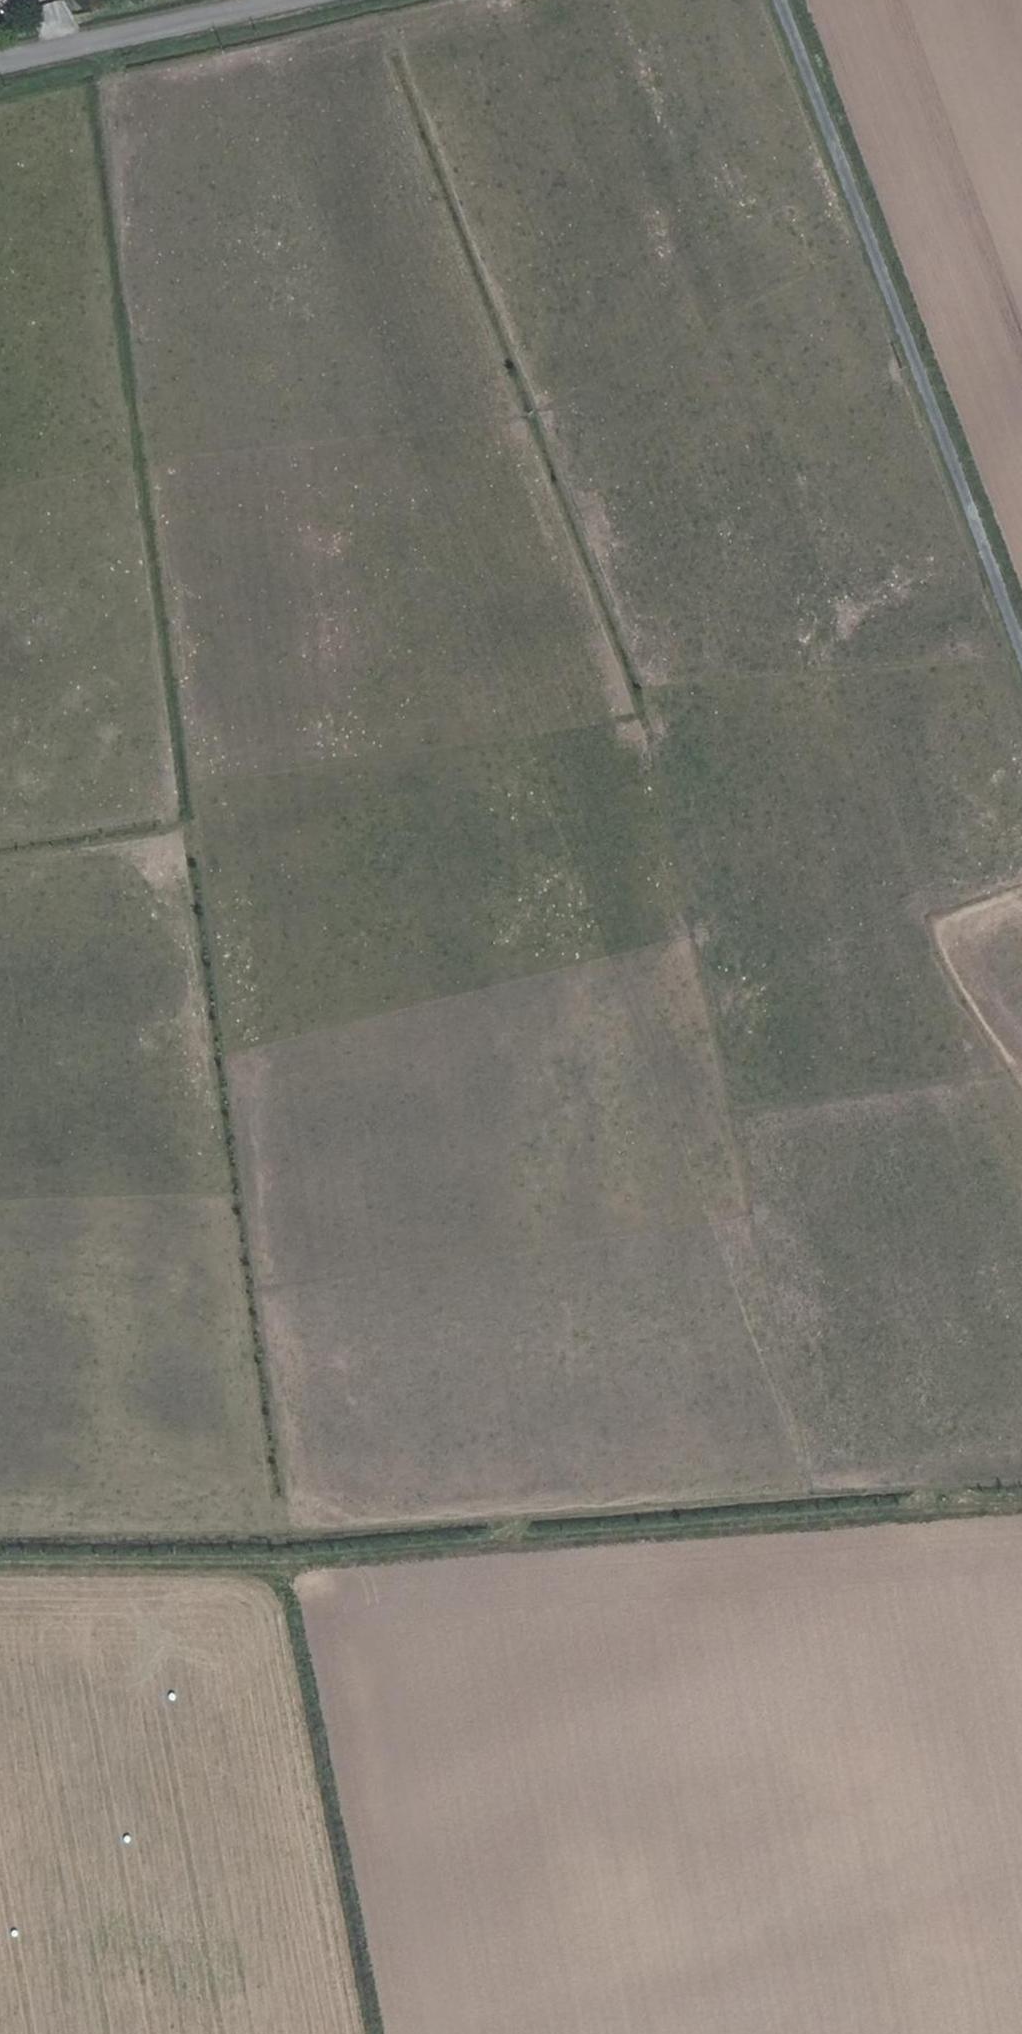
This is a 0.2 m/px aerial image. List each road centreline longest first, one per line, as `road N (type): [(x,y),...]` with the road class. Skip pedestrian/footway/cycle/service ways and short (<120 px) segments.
road 1 (track): [(1021,630),(787,0)]
road 2 (tertiary): [(0,66),(289,0)]

